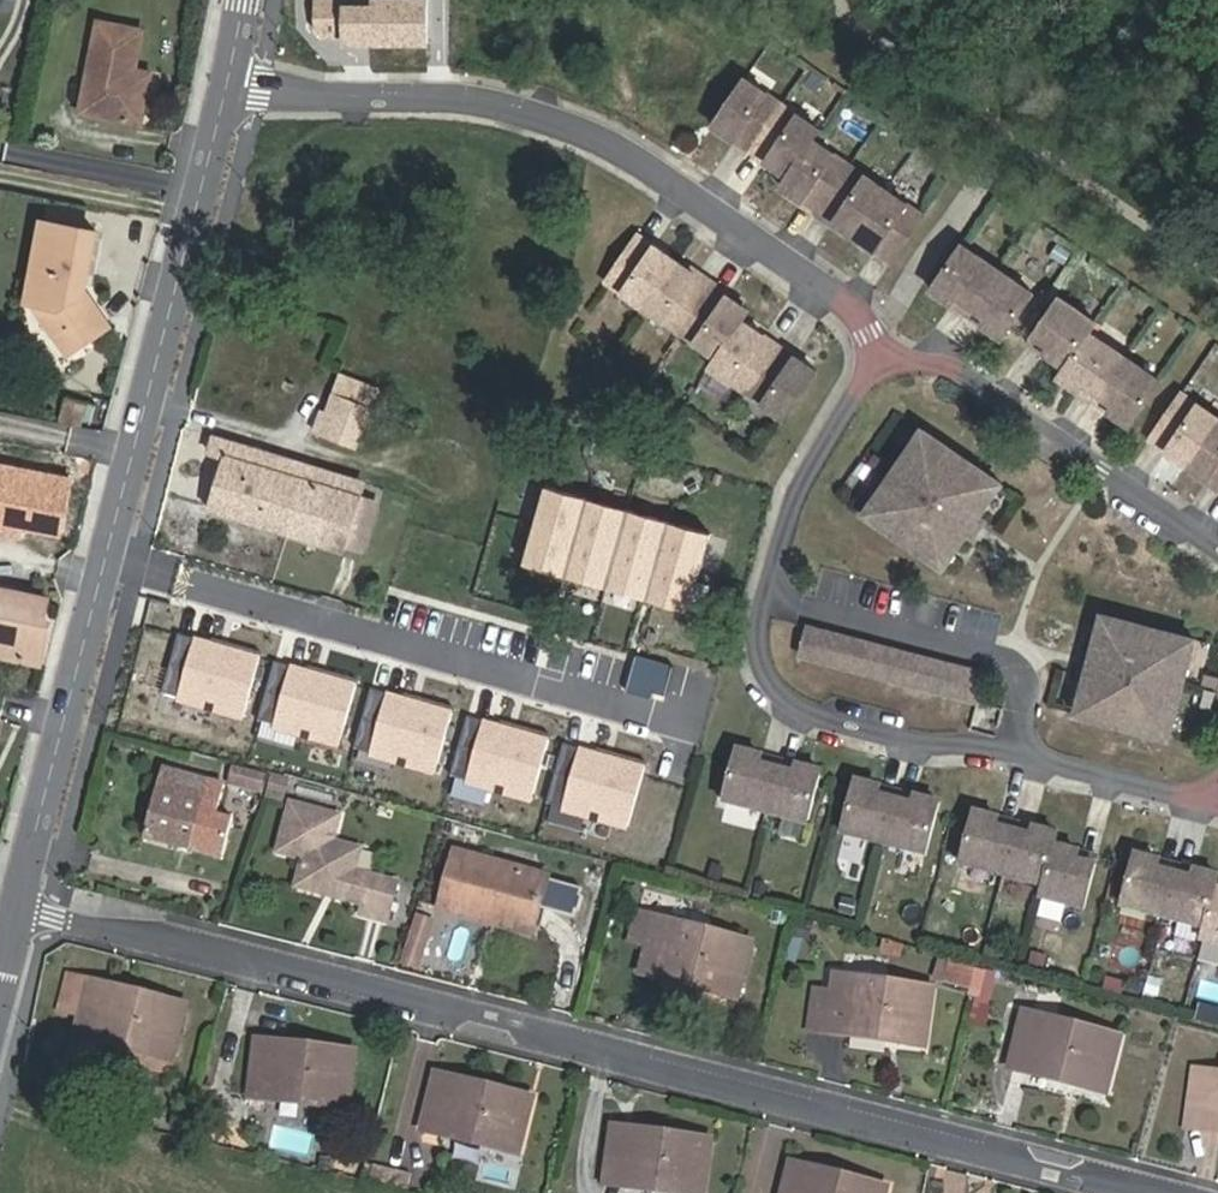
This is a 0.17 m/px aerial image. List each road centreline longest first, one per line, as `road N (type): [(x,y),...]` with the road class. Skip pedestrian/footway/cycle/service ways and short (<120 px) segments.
road 1 (residential): [(1192,1192),(23,906)]
road 2 (residential): [(891,328),(861,393),(806,476),(753,636),(826,714),(1035,751),(1217,799)]
road 3 (residential): [(23,906),(231,91)]
road 4 (residential): [(891,328),(634,159),(567,126),(456,98),(231,91)]
road 5 (residential): [(1217,542),(891,328)]

